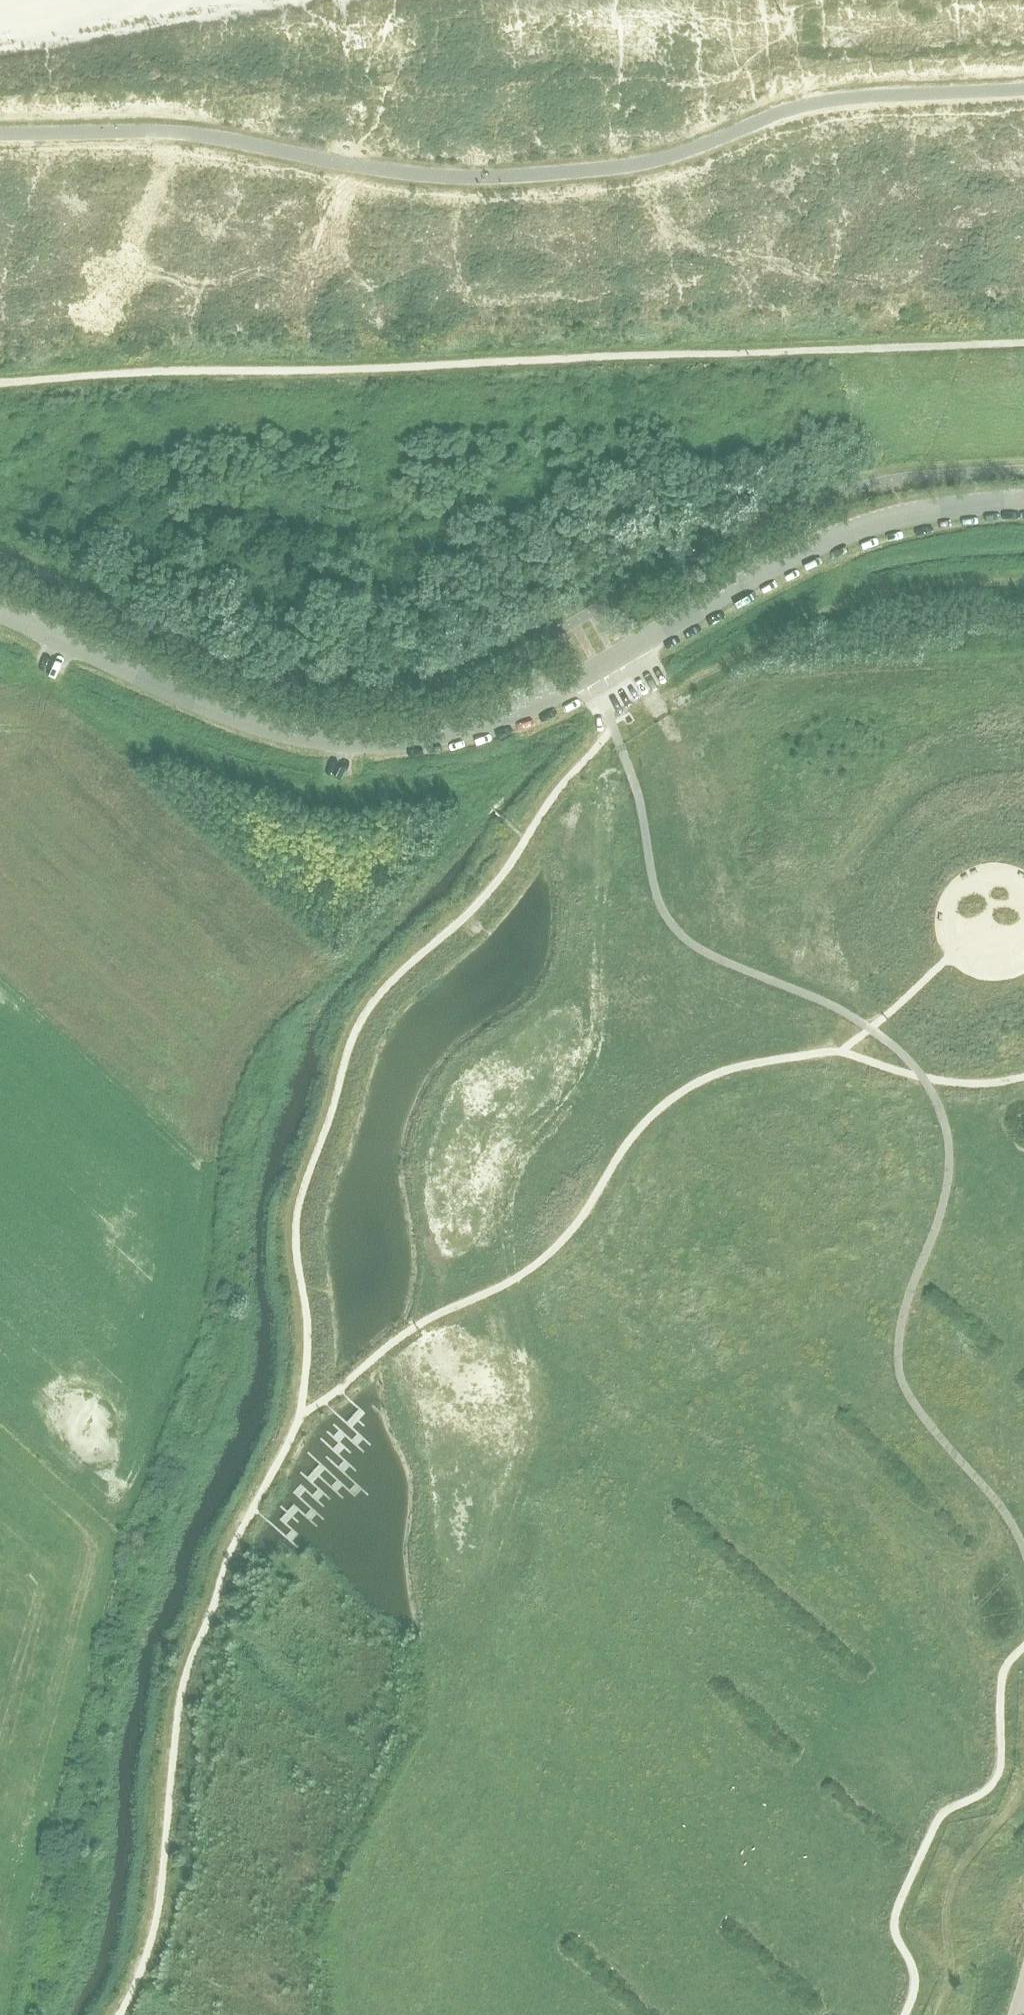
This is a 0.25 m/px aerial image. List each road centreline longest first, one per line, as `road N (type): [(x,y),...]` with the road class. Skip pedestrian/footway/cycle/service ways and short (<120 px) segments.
road 1 (tertiary): [(0,613),(234,718),(333,741),(409,743),(515,714),(778,565),(865,528),(940,507),(1023,501)]
road 2 (track): [(0,384),(1023,346)]

